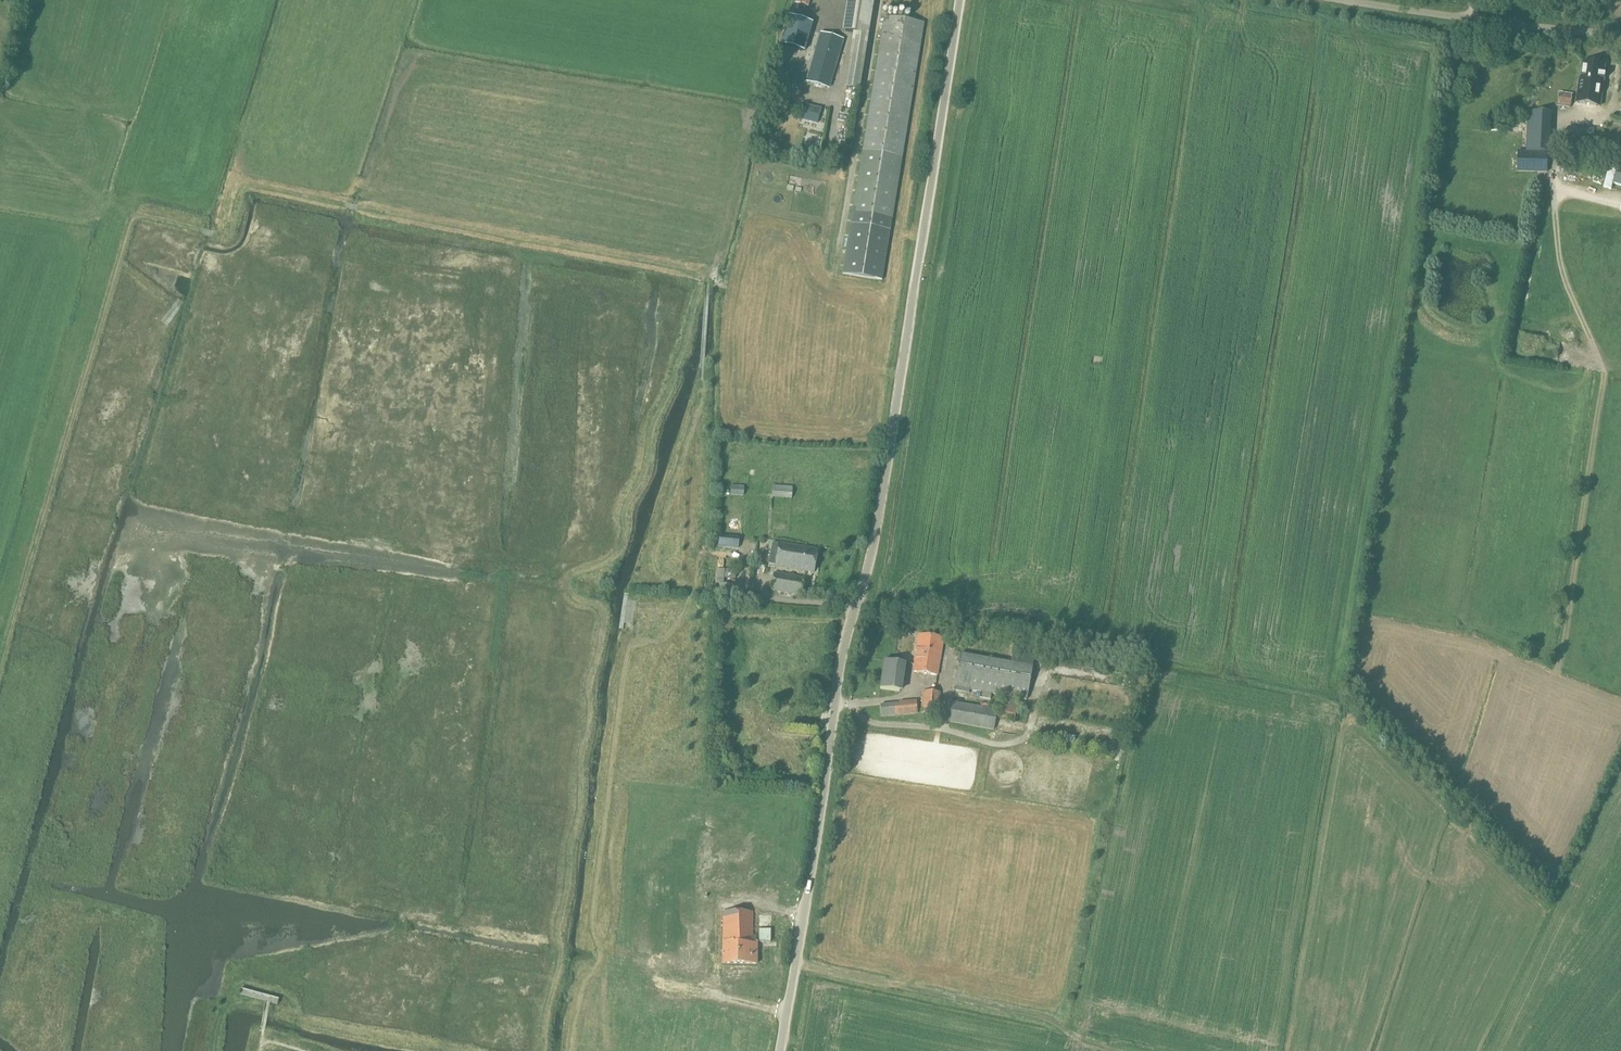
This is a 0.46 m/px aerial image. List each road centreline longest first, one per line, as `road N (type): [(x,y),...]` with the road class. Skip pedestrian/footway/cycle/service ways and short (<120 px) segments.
road 1 (unclassified): [(780,1050),(843,657),(871,560),(960,0)]
road 2 (unclassified): [(1620,34),(1346,0)]

